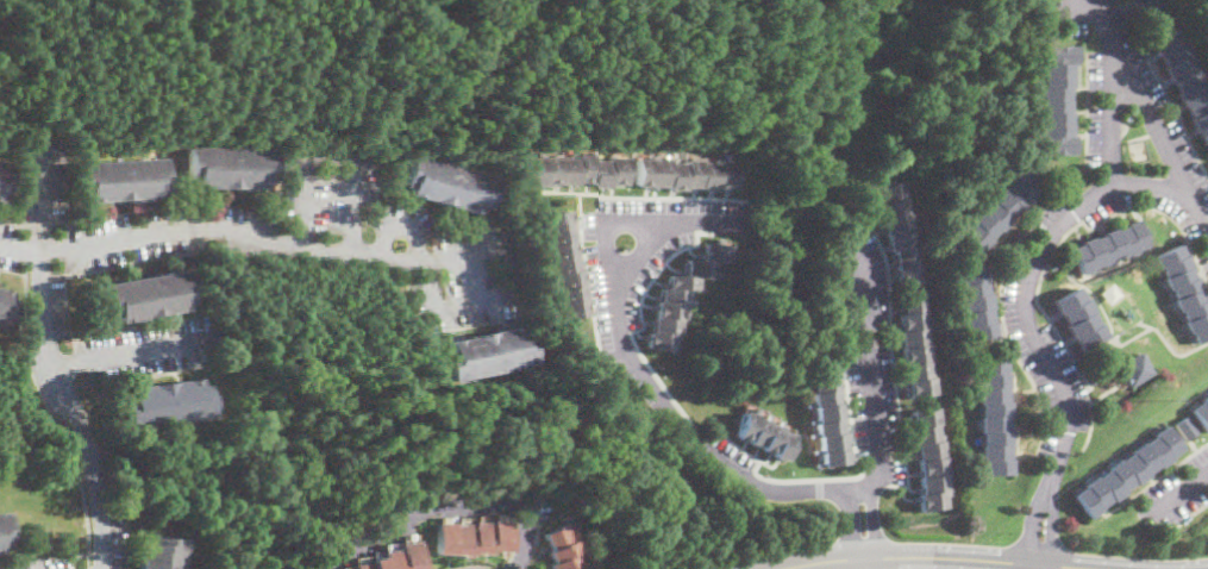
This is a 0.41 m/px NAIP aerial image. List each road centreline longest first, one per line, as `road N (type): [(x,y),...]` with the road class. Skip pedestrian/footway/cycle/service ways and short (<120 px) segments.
road 1 (residential): [(860,490),(757,488),(724,469),(687,434),(620,345),(607,225),(741,225)]
road 2 (residential): [(0,241),(39,251),(109,250),(193,230),(303,251),(381,255),(408,267),(507,249)]
road 3 (residential): [(1038,563),(1069,408),(1027,324),(1031,269),(1062,219),(1089,198),(1125,186),(1189,190)]
road 4 (residential): [(106,568),(108,529),(96,470),(43,331),(39,251)]
road 5 (residential): [(860,490),(881,481),(880,440),(868,290),(840,229)]
road 6 (residential): [(334,568),(439,512),(502,507),(524,509),(518,568)]
road 7 (residential): [(1207,219),(1099,0)]
road 8 (tertiary): [(897,557),(1100,568)]

